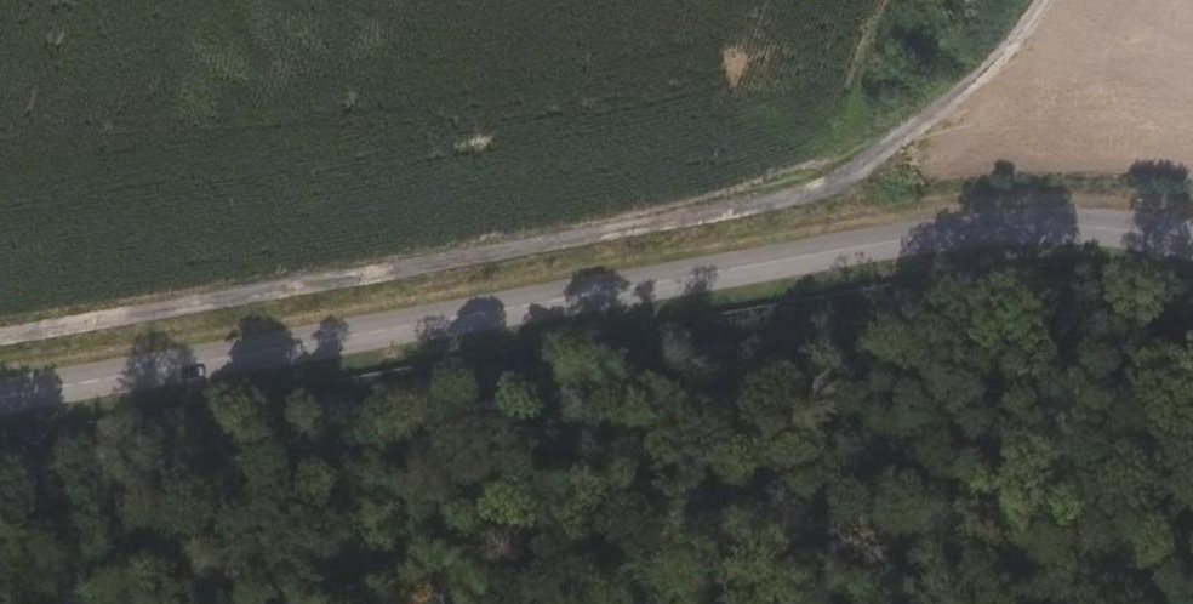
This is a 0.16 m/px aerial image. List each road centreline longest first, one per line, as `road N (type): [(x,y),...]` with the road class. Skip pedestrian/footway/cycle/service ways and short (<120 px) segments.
road 1 (tertiary): [(0,400),(1018,225),(1075,224),(1192,243)]
road 2 (track): [(0,334),(797,178),(977,79),(1022,0)]
road 3 (track): [(1037,603),(911,570),(706,537),(556,533),(436,541),(254,573),(140,603)]
road 4 (track): [(977,79),(869,248)]

